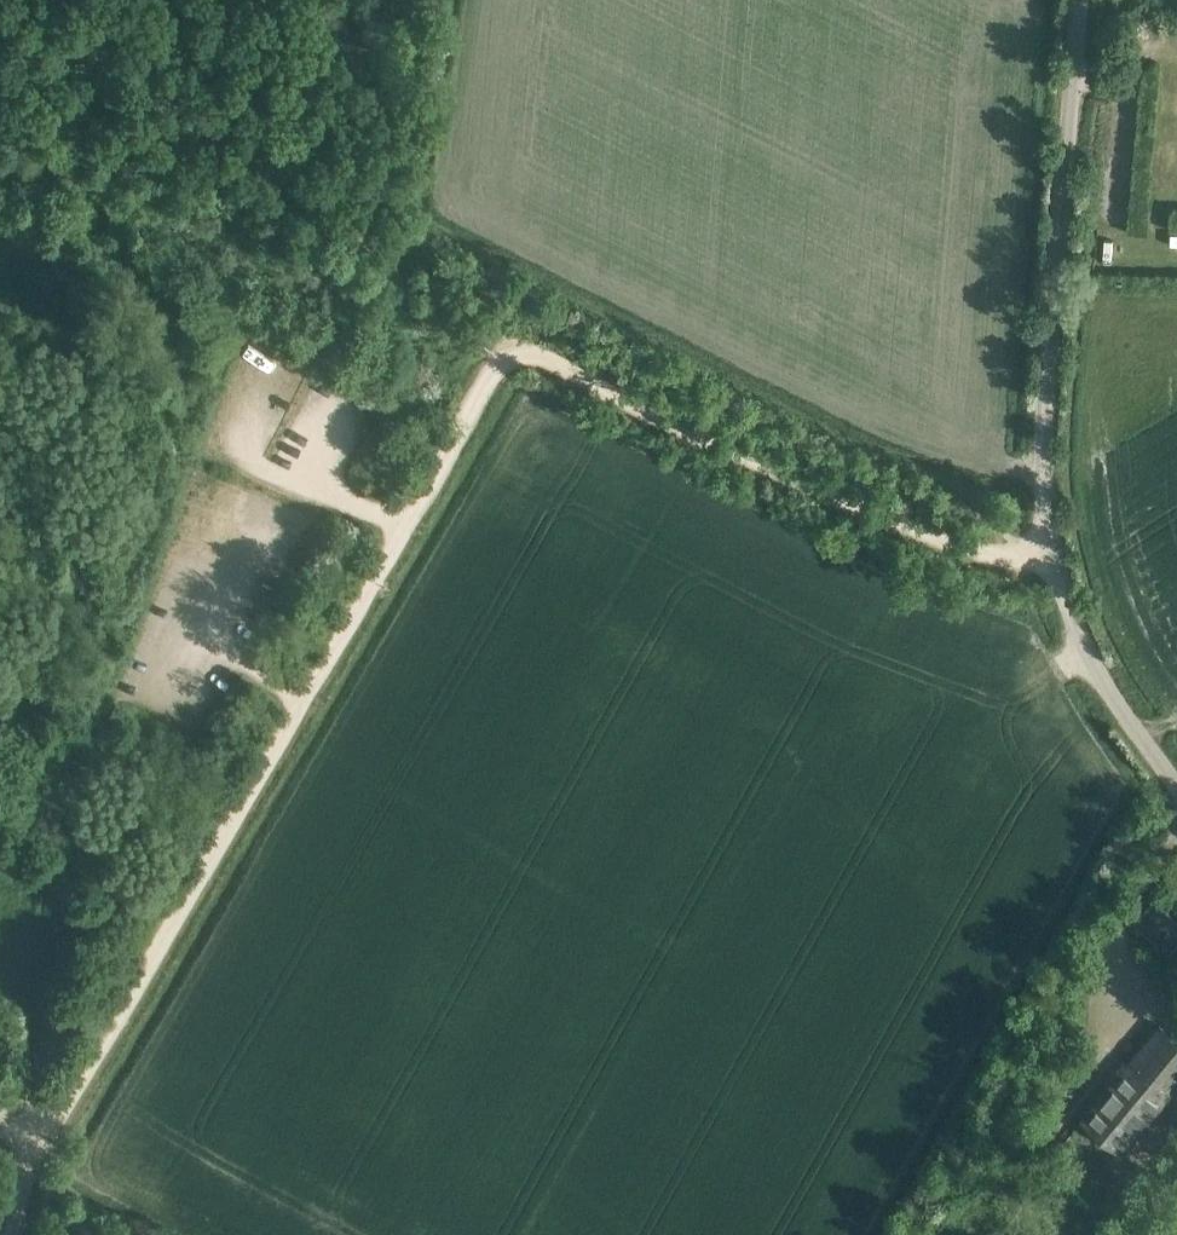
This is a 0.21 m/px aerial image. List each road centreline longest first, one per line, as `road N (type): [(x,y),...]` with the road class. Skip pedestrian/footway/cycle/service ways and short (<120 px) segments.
road 1 (track): [(12,1234),(36,1147),(509,355)]
road 2 (residential): [(1176,785),(1123,712),(1077,629),(1047,507),(1045,411),(1078,0)]
road 3 (track): [(509,355),(555,361),(762,461),(982,553),(1020,556)]

